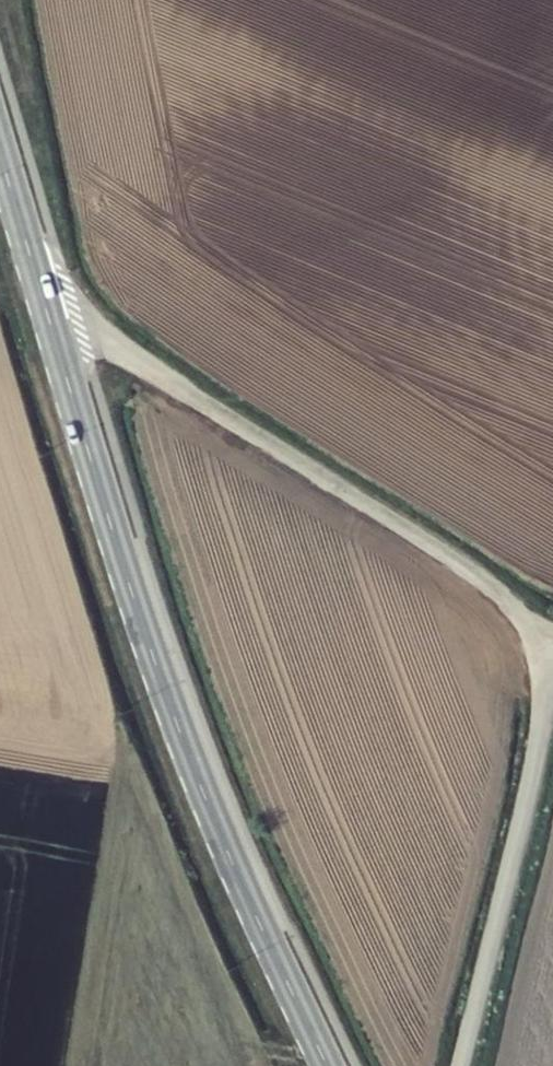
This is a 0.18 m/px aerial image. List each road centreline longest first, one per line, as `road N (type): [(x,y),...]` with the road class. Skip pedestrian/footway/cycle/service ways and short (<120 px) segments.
road 1 (tertiary): [(328,1065),(182,734),(46,306)]
road 2 (unclassified): [(552,639),(415,536),(148,370),(87,322),(46,306)]
road 3 (unclassified): [(461,1065),(552,658)]
road 4 (tertiary): [(46,306),(0,147)]

